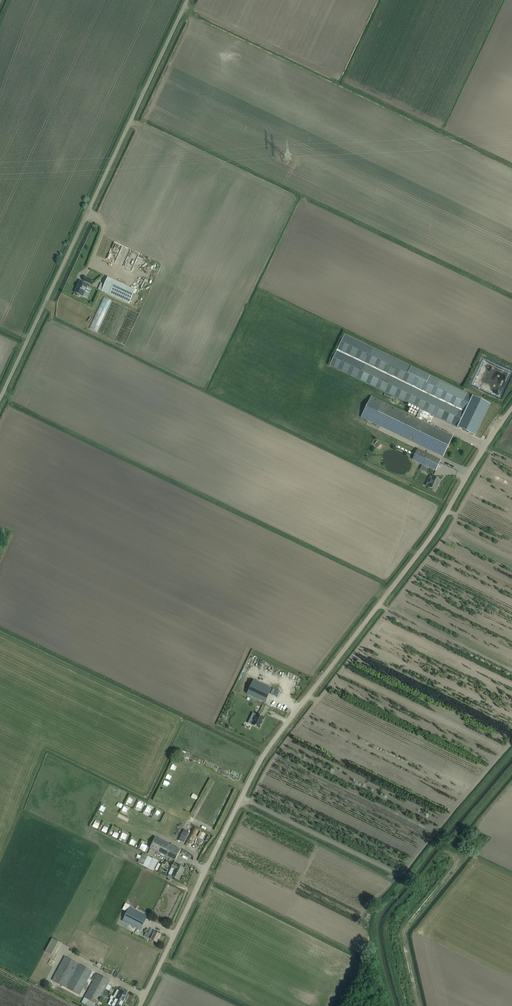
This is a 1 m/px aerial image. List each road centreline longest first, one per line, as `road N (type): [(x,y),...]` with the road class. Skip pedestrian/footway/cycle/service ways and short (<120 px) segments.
road 1 (unclassified): [(137,1005),(267,750),(428,540),(511,408)]
road 2 (unclassified): [(0,397),(187,0)]

